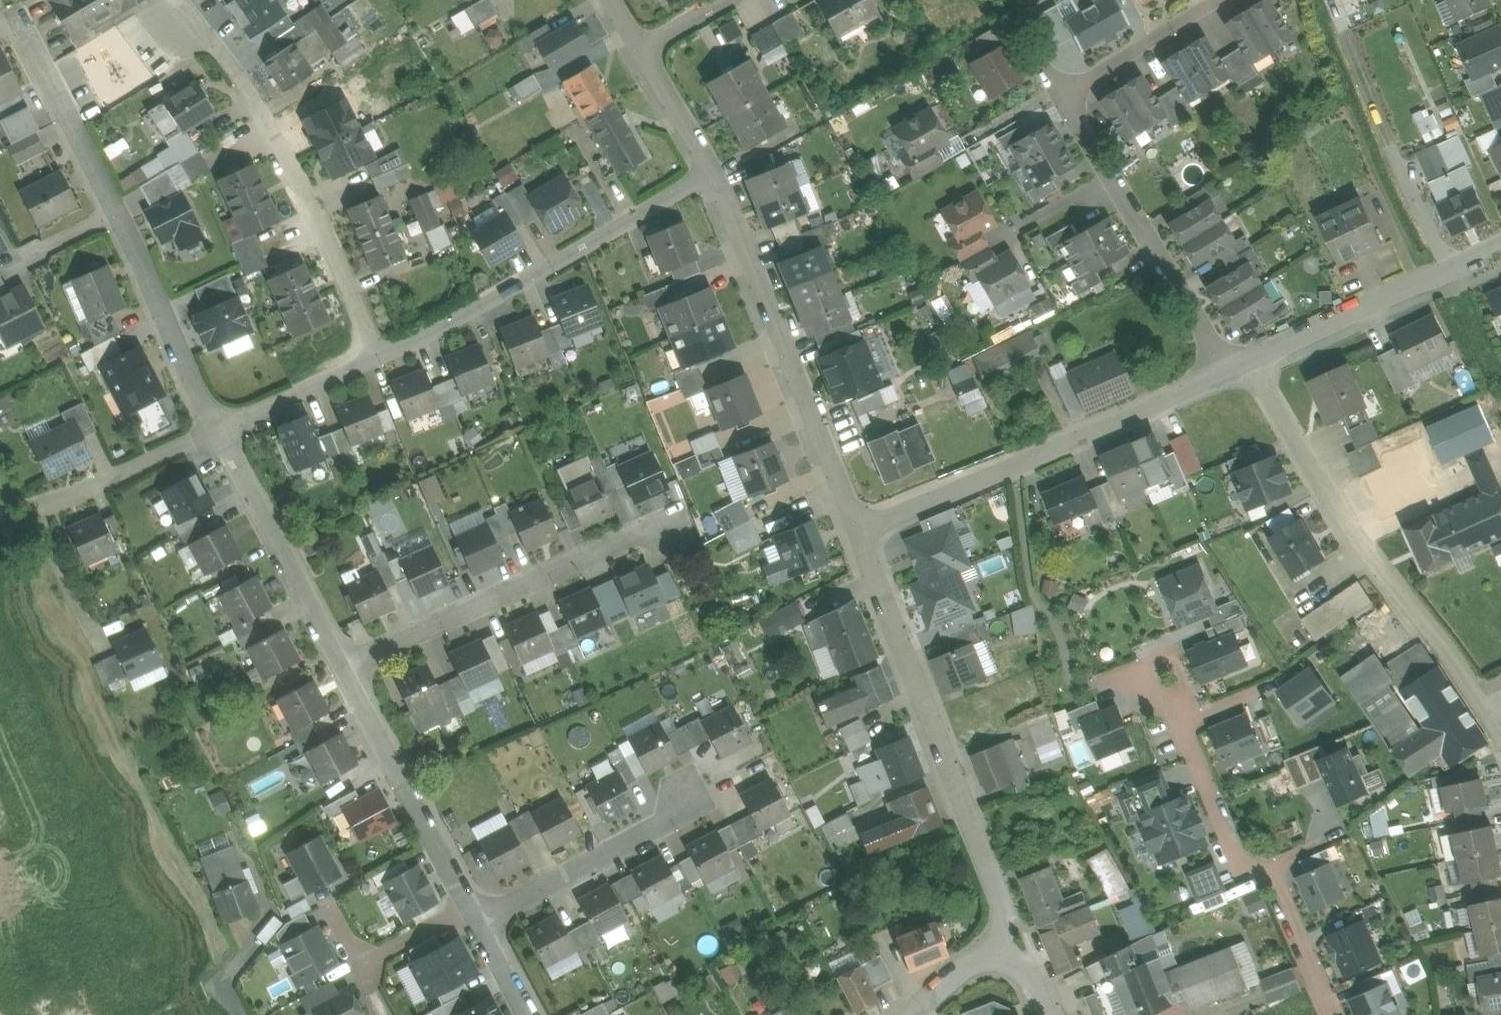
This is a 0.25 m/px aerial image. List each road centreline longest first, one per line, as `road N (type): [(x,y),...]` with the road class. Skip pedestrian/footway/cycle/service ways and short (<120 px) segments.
road 1 (residential): [(1500,735),(1352,539),(1257,380),(1241,371)]
road 2 (residential): [(862,533),(1003,902),(1002,949)]
road 3 (residential): [(1241,371),(862,533)]
road 4 (residential): [(390,355),(262,107),(215,48),(177,17)]
road 5 (residential): [(711,173),(862,533)]
road 6 (residential): [(711,173),(459,324),(390,355)]
road 7 (residential): [(349,670),(661,532)]
road 8 (residential): [(1500,257),(1241,371)]
road 9 (residential): [(214,427),(349,670)]
road 10 (residential): [(349,670),(469,908)]
road 11 (residential): [(476,921),(667,823),(694,793)]
road 12 (residential): [(1270,870),(1234,858),(1177,721),(1145,673)]
road 13 (residential): [(0,30),(21,20),(119,215)]
road 14 (residential): [(1241,371),(1220,356),(1113,178)]
road 15 (residential): [(119,215),(214,427)]
road 16 (residential): [(214,427),(36,510)]
road 17 (residential): [(390,355),(214,427)]
road 18 (residential): [(1062,94),(1218,0)]
road 19 (residential): [(1336,1014),(1270,870)]
road 20 (residential): [(638,50),(711,173)]
road 21 (residential): [(1113,178),(1006,237)]
road 22 (residential): [(363,966),(469,908)]

